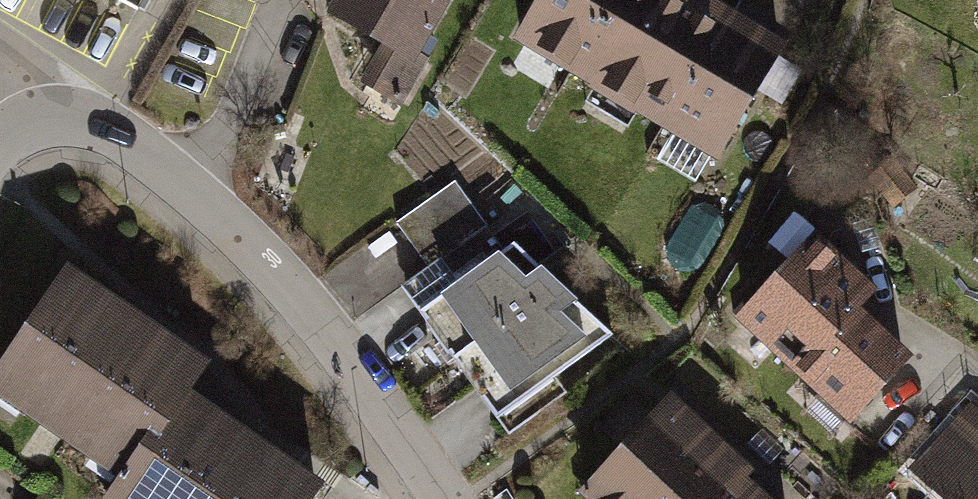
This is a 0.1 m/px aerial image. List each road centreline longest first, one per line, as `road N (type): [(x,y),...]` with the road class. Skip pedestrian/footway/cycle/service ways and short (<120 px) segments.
road 1 (residential): [(447,498),(316,320),(114,127),(62,111),(0,149)]

